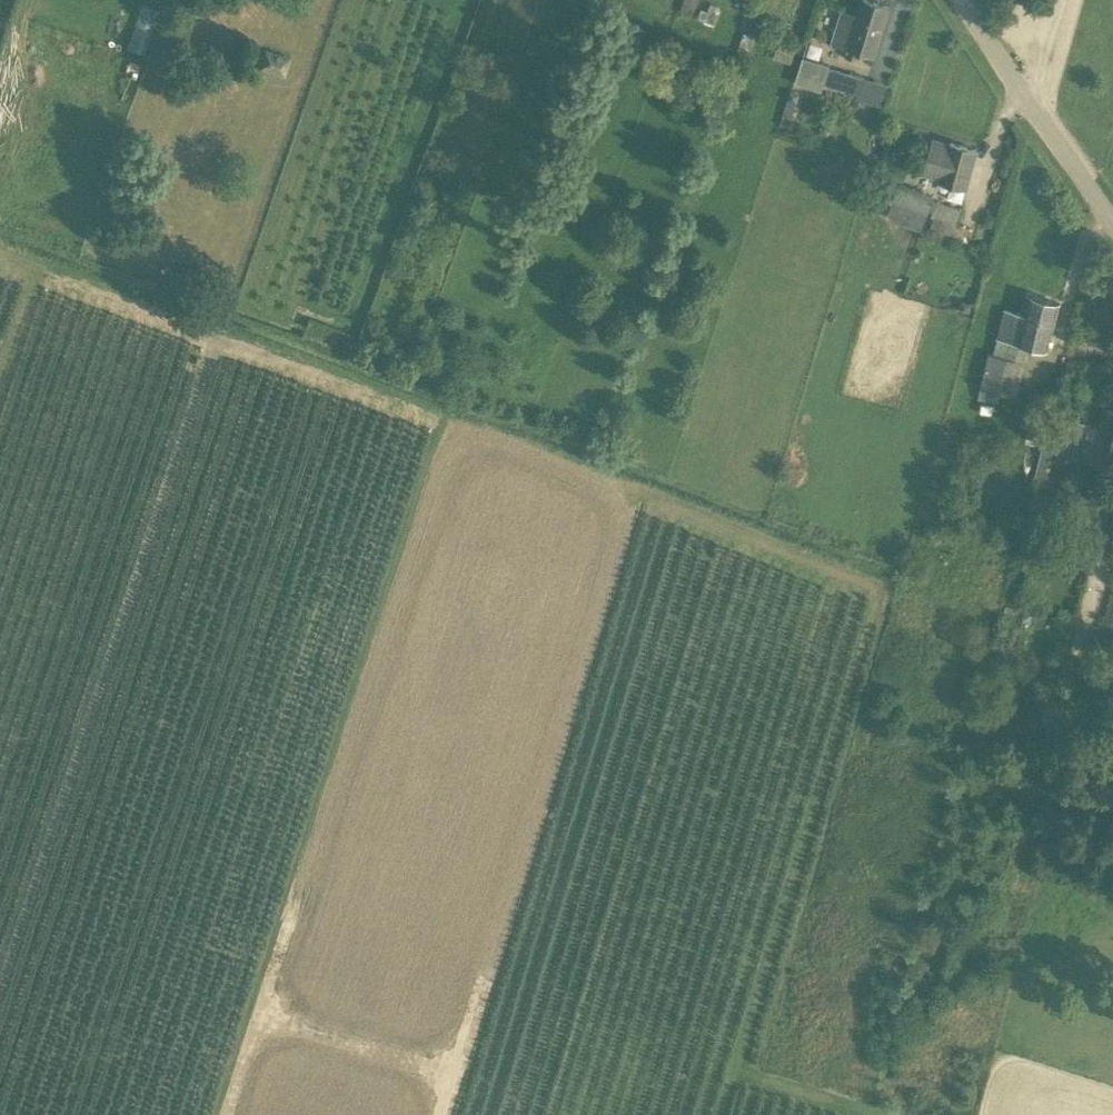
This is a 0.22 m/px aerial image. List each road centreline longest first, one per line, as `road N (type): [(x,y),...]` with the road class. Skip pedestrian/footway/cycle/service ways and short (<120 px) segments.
road 1 (unclassified): [(1112,250),(1003,105),(945,0)]

